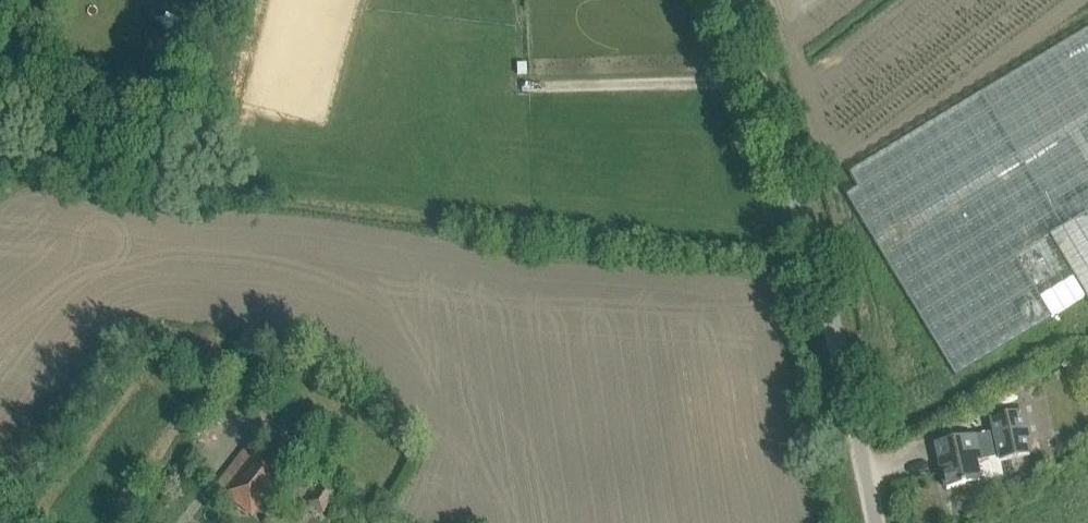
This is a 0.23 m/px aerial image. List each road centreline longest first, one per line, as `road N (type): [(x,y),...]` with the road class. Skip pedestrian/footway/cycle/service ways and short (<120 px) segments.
road 1 (unclassified): [(875,522),(829,289),(729,0)]

